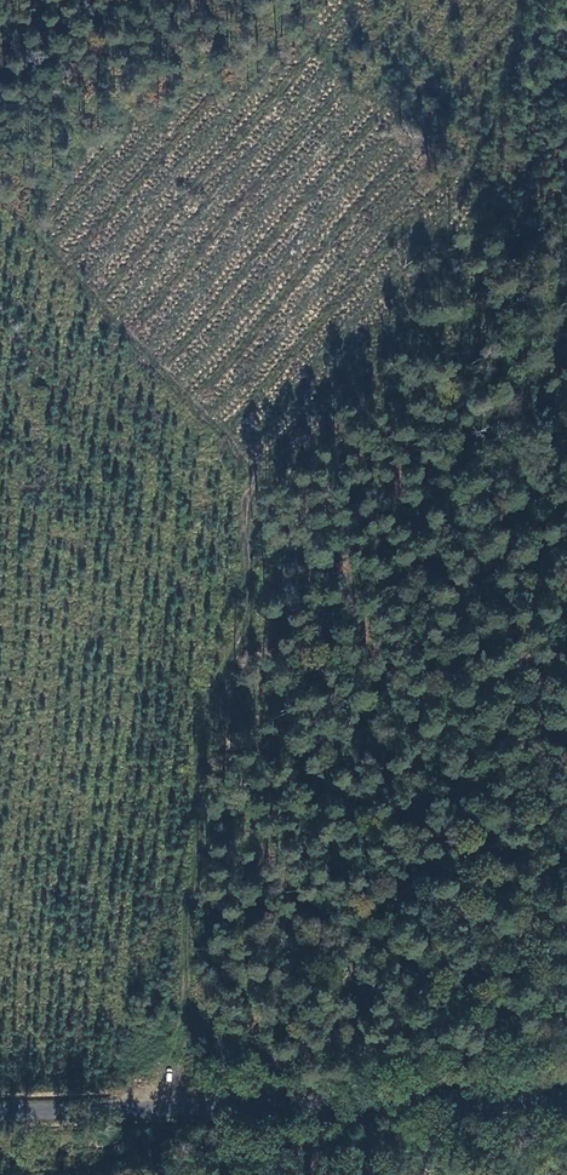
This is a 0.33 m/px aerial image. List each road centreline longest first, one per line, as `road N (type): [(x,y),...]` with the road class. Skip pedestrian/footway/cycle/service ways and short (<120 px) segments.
road 1 (tertiary): [(566,1097),(0,1114)]

